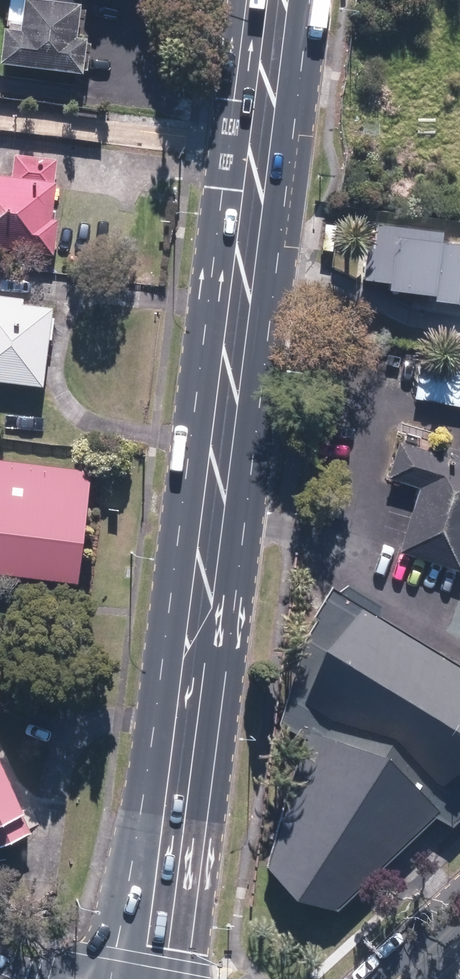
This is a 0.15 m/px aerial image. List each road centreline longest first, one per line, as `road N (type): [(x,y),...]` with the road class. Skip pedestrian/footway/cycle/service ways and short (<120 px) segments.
road 1 (primary): [(155,978),(279,0)]

